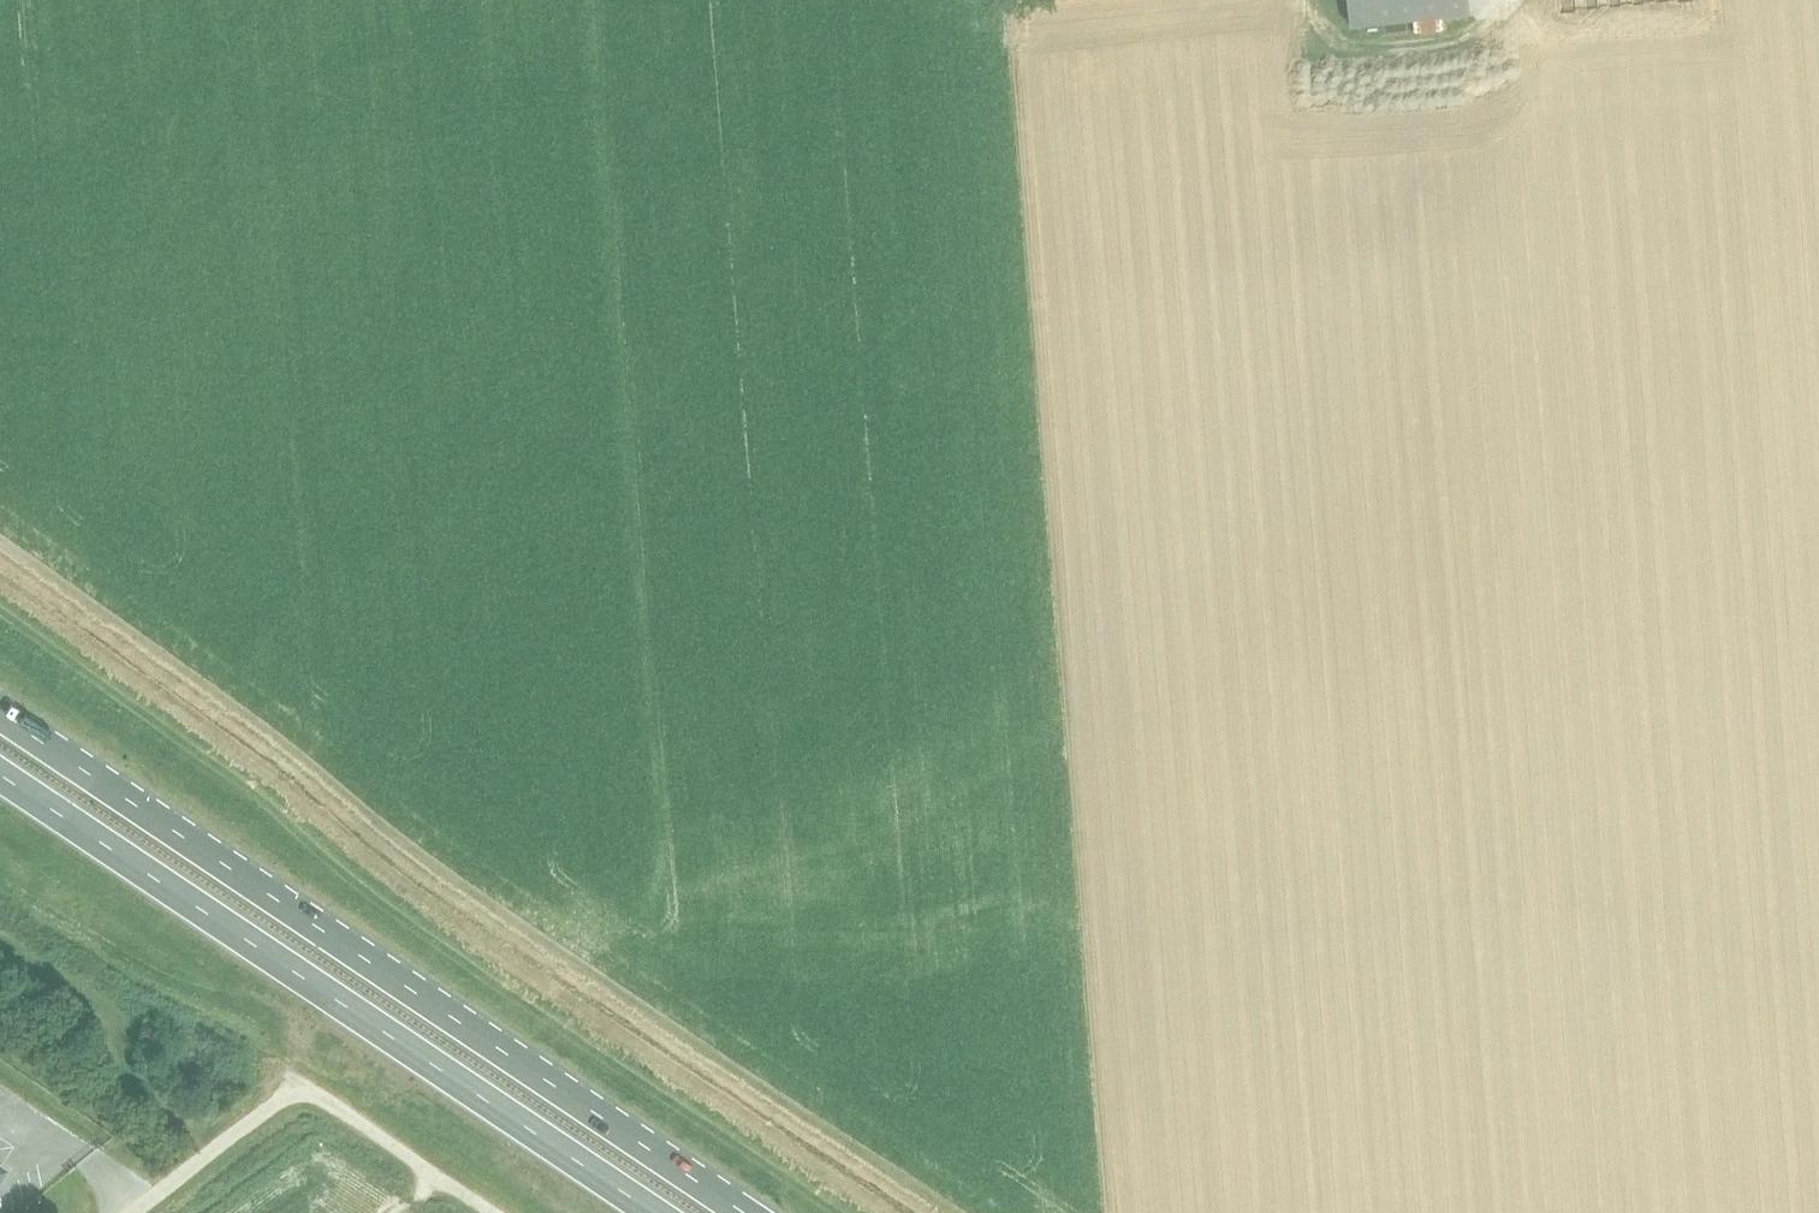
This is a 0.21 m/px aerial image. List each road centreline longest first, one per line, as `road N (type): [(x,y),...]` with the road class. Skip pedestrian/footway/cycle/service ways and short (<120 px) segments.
road 1 (trunk): [(746,1212),(0,715)]
road 2 (trunk): [(0,781),(647,1212)]

